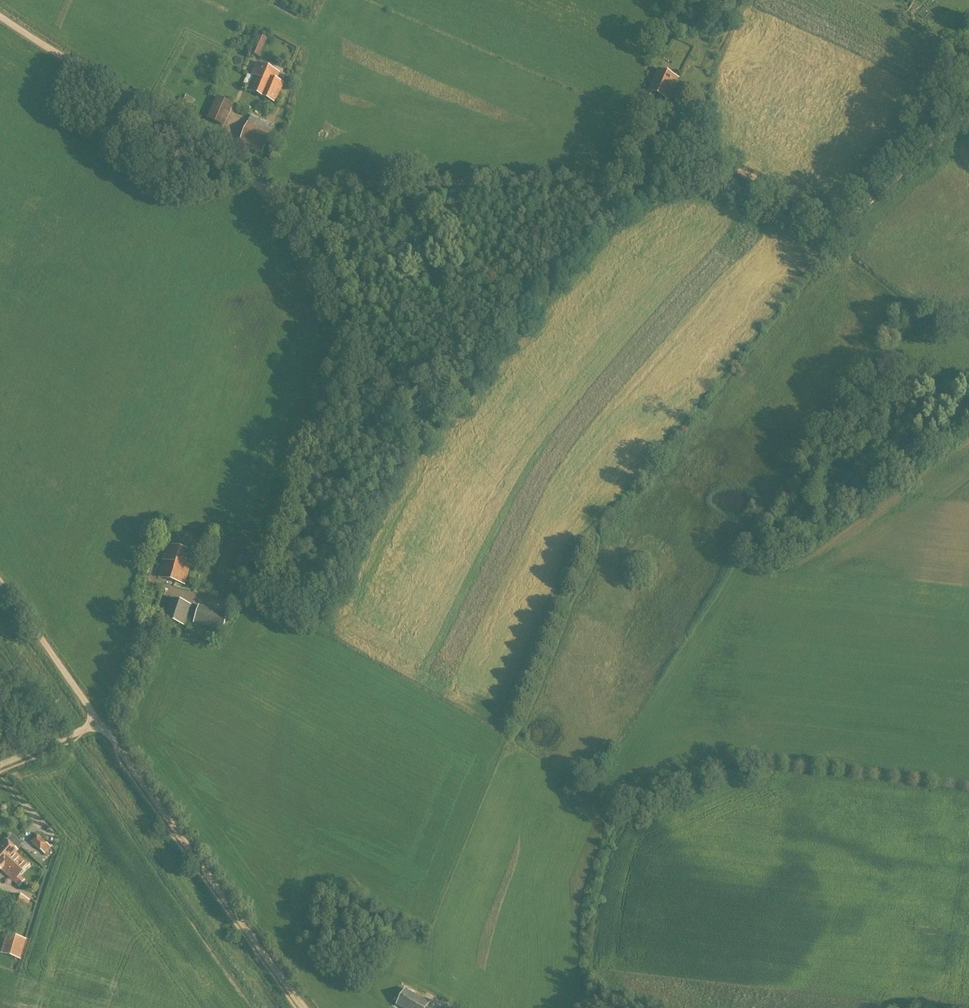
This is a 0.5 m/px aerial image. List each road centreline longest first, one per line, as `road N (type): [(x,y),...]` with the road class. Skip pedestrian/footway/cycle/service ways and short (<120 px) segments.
road 1 (track): [(0,9),(270,187),(698,166),(753,181),(837,231),(968,118)]
road 2 (track): [(95,727),(114,741),(306,1007)]
road 3 (track): [(0,583),(95,727)]

